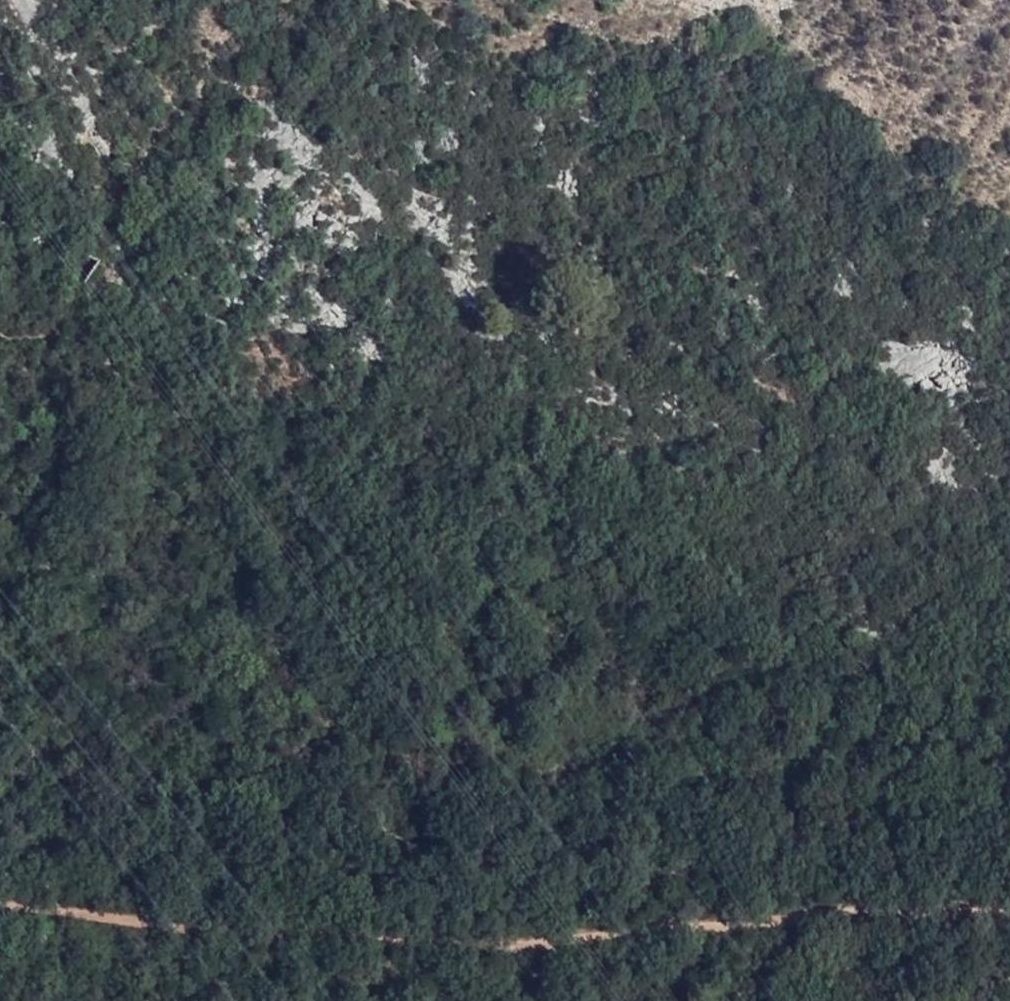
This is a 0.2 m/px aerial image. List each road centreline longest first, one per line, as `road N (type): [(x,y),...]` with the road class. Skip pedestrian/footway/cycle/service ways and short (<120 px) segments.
road 1 (track): [(0,894),(150,911),(223,932),(496,950),(589,933),(844,911),(1009,909)]

